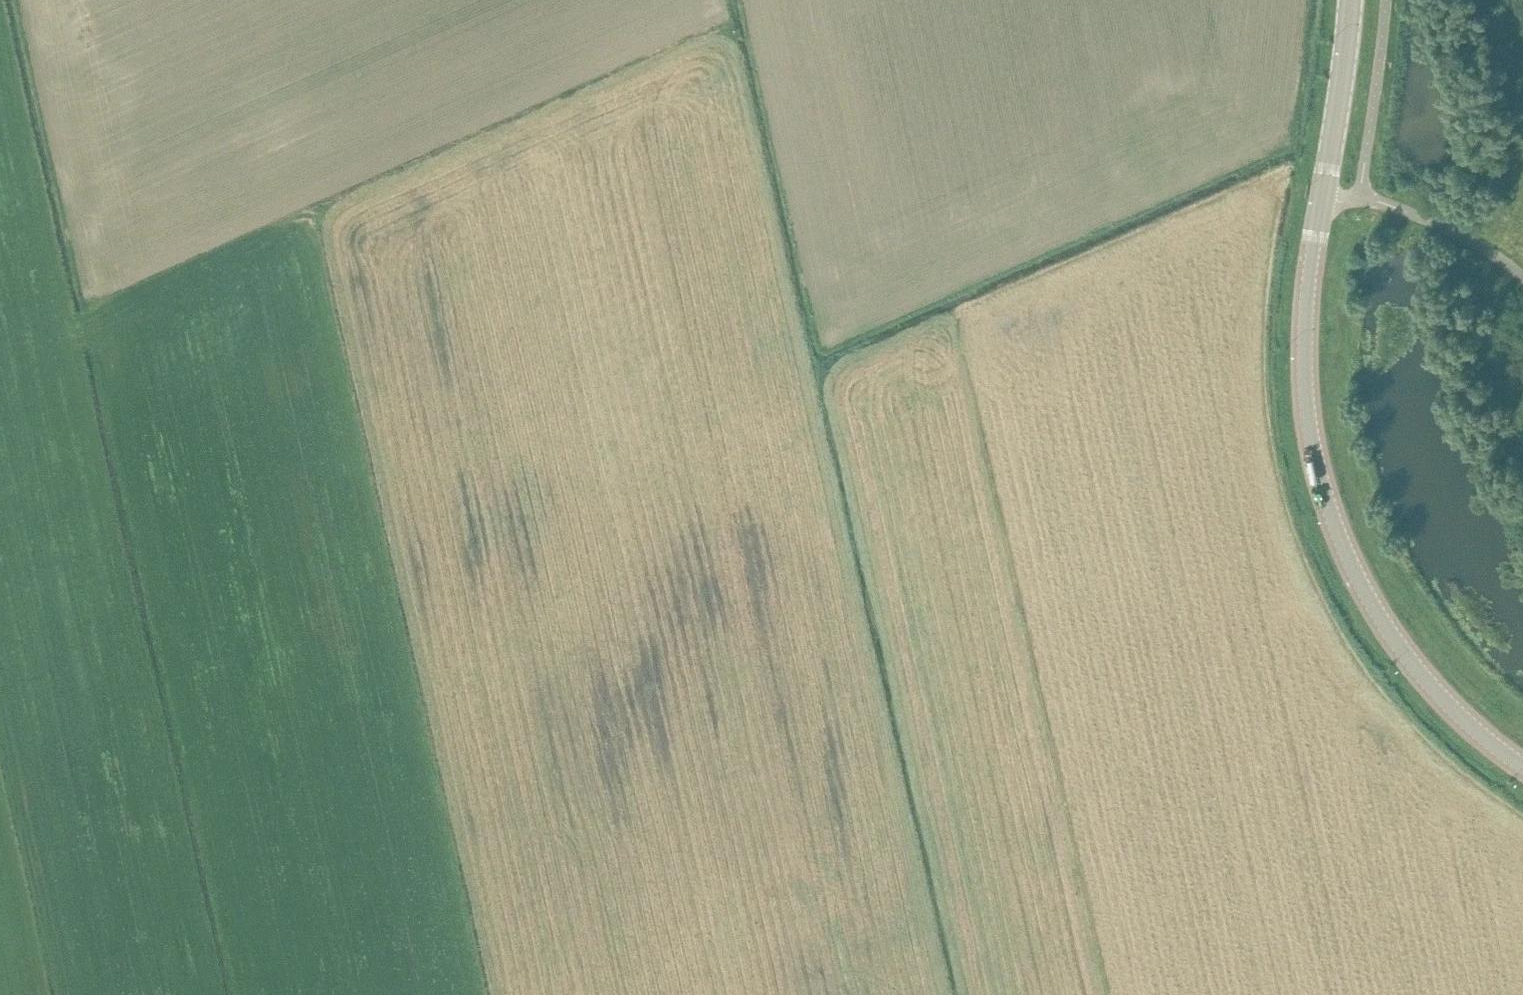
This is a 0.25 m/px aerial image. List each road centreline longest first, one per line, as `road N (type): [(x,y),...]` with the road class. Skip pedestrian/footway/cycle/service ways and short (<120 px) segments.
road 1 (secondary): [(1522,771),(1452,712),(1392,641),(1363,595),(1320,489),(1302,372),(1305,302),(1348,0)]

